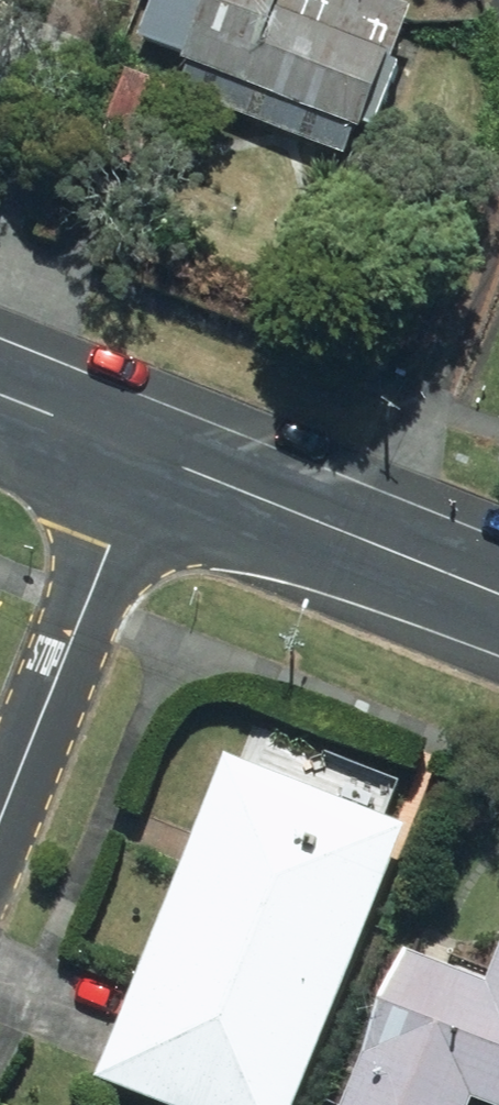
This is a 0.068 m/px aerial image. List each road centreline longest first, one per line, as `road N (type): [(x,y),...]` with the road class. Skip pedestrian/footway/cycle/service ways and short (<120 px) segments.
road 1 (residential): [(0,819),(143,452)]
road 2 (secondary): [(143,452),(498,594)]
road 3 (secondary): [(0,395),(143,452)]

